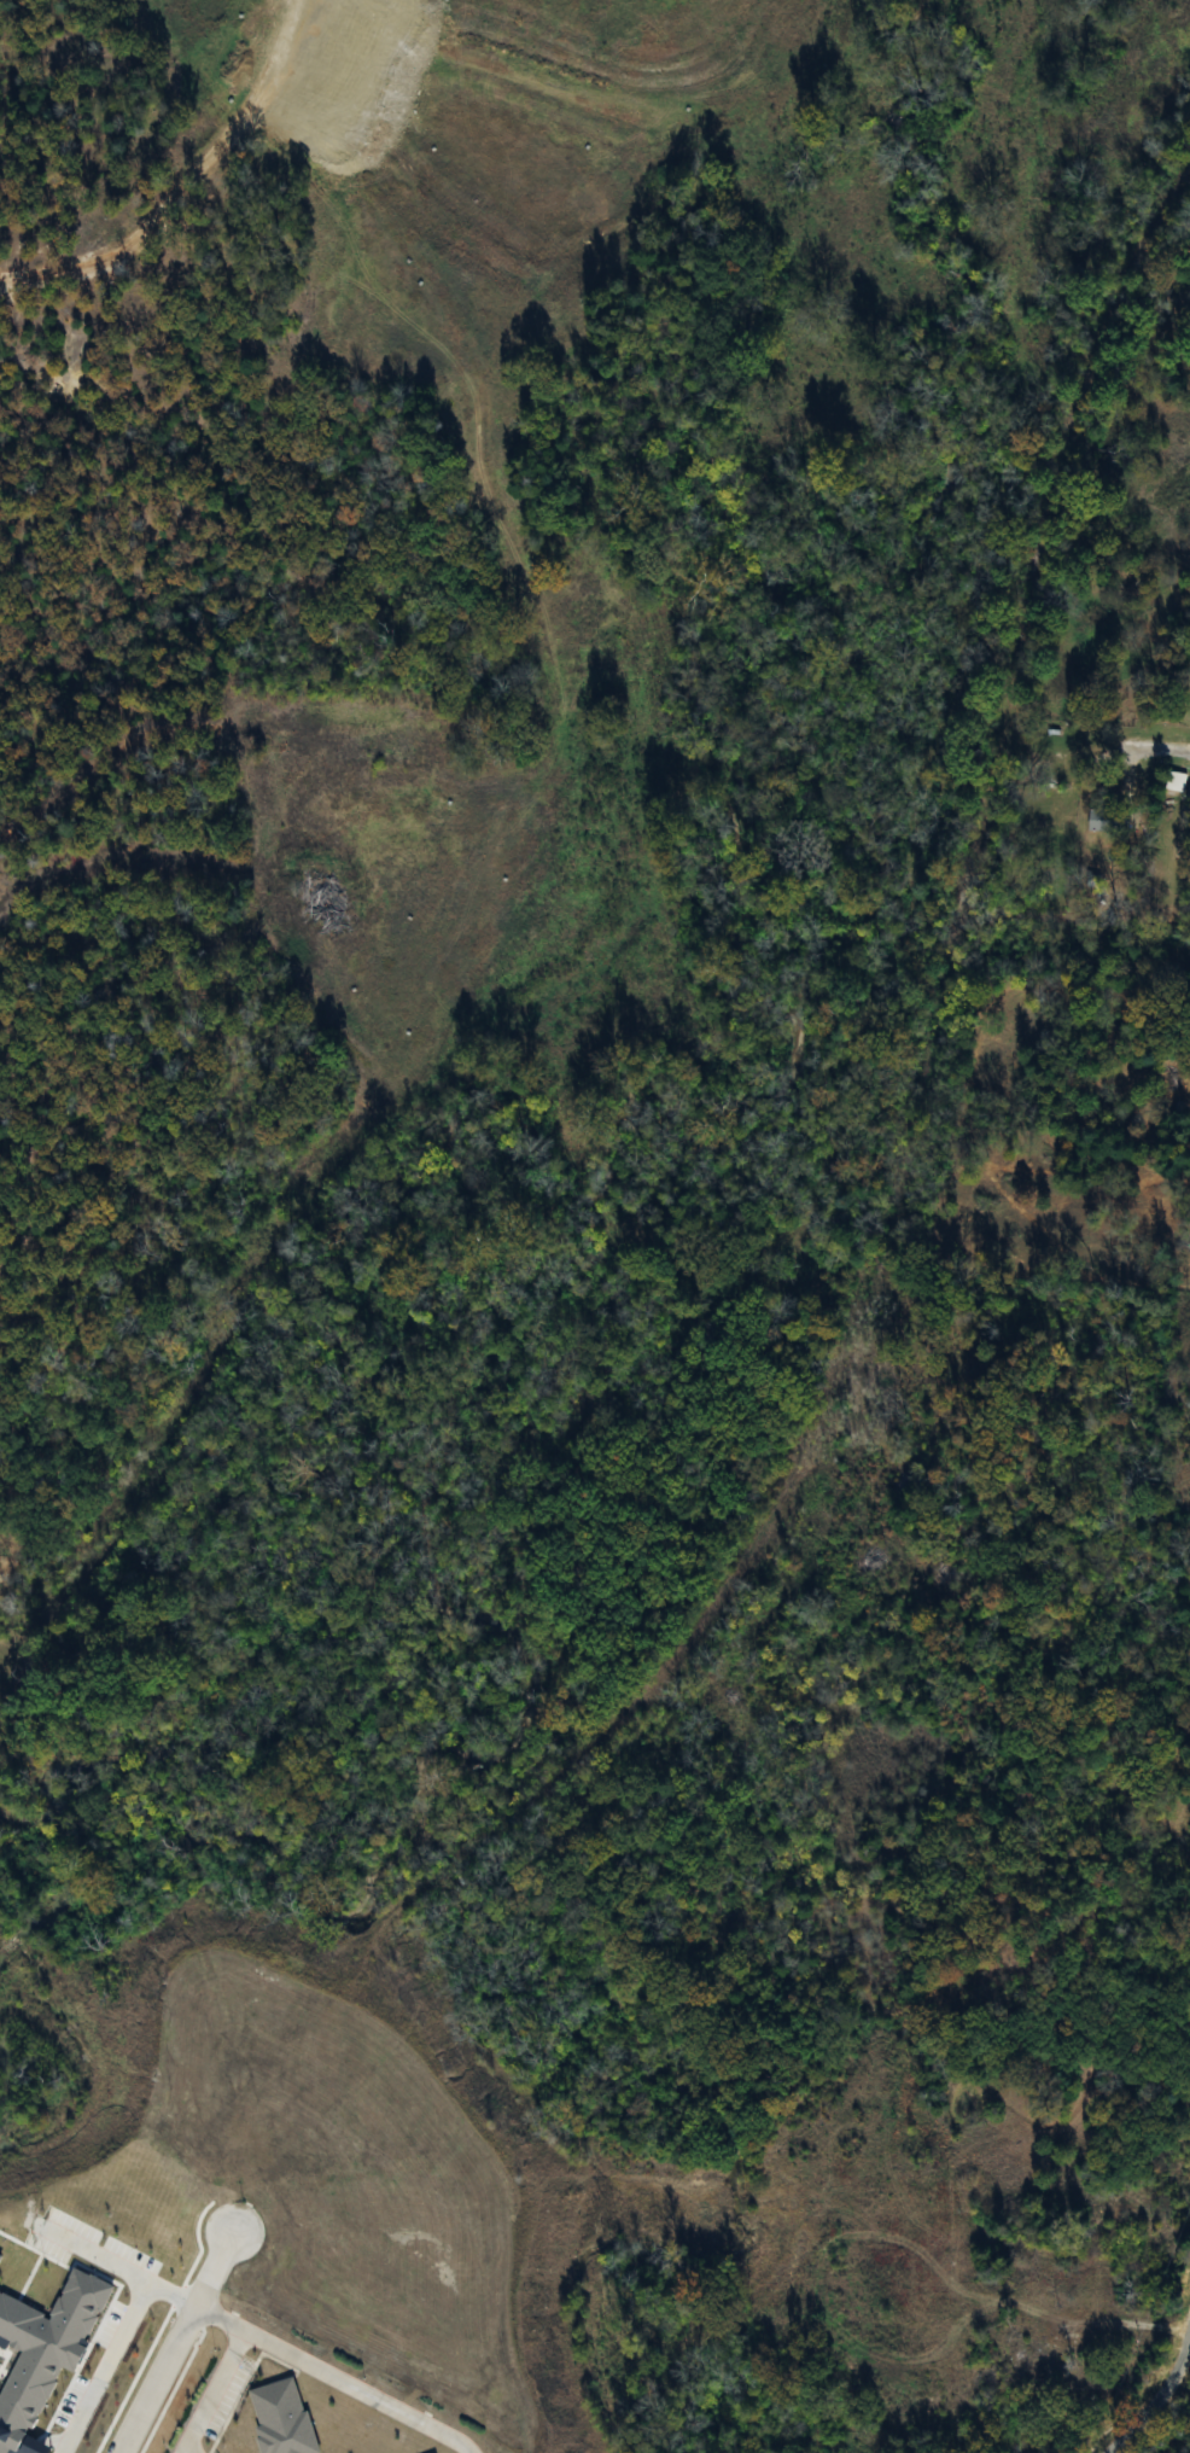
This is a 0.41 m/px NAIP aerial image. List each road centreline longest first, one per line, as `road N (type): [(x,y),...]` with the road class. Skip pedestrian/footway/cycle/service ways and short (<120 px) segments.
road 1 (residential): [(116,2452),(232,2222)]
road 2 (tertiary): [(1106,2452),(1159,2404),(1178,2376),(1189,2333)]

